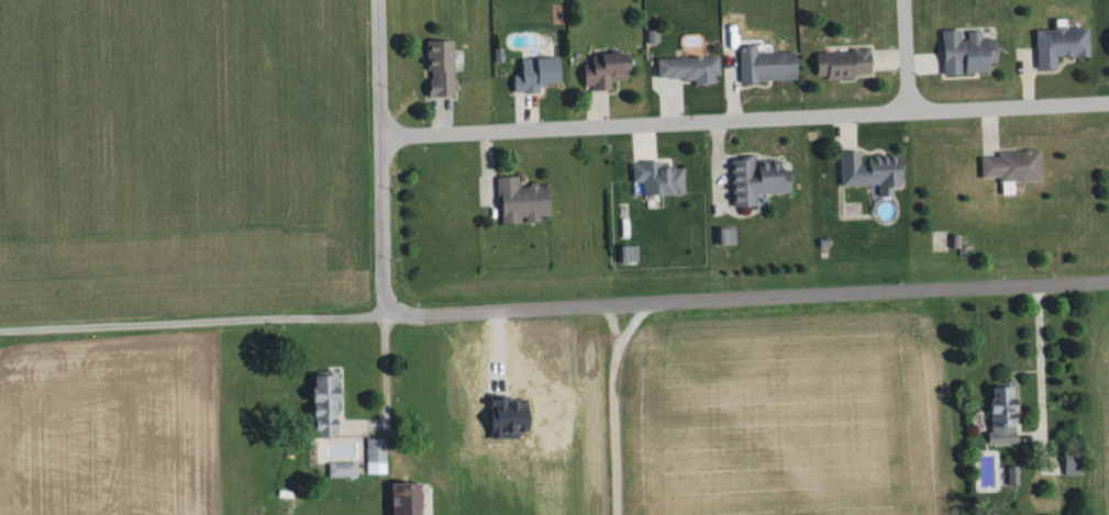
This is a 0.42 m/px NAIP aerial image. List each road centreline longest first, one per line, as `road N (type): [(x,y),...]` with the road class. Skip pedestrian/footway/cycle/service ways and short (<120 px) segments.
road 1 (residential): [(385,301),(404,317),(1108,282)]
road 2 (residential): [(380,134),(1108,102)]
road 3 (residential): [(385,301),(377,0)]
road 4 (track): [(617,514),(614,354),(643,304)]

